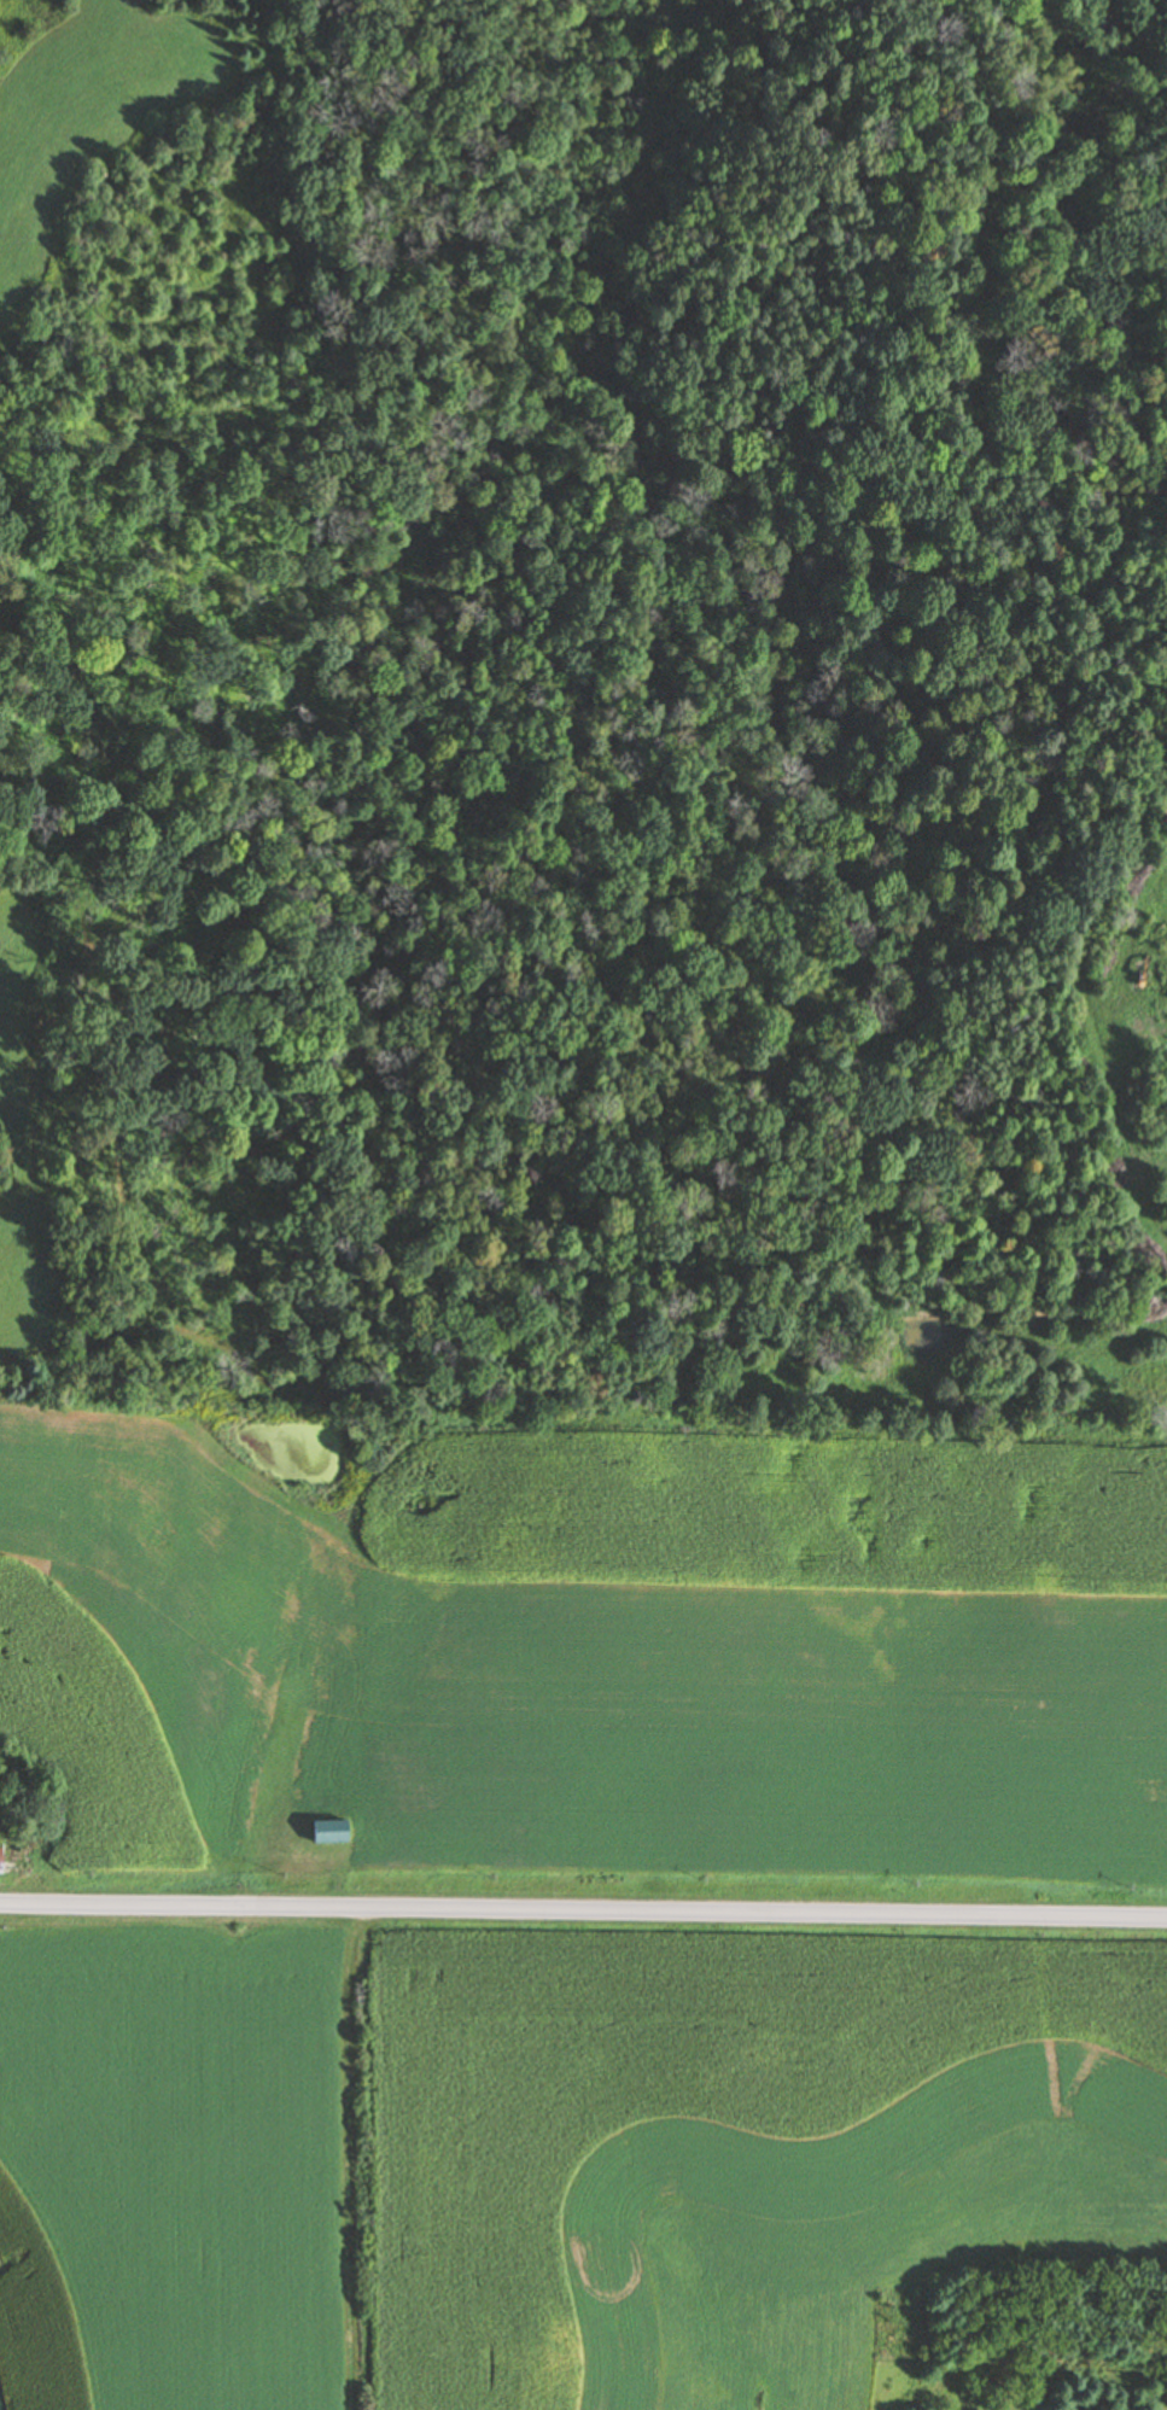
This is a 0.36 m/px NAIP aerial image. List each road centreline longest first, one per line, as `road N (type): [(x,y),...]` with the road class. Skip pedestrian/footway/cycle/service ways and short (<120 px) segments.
road 1 (secondary): [(0,1898),(1166,1914)]

